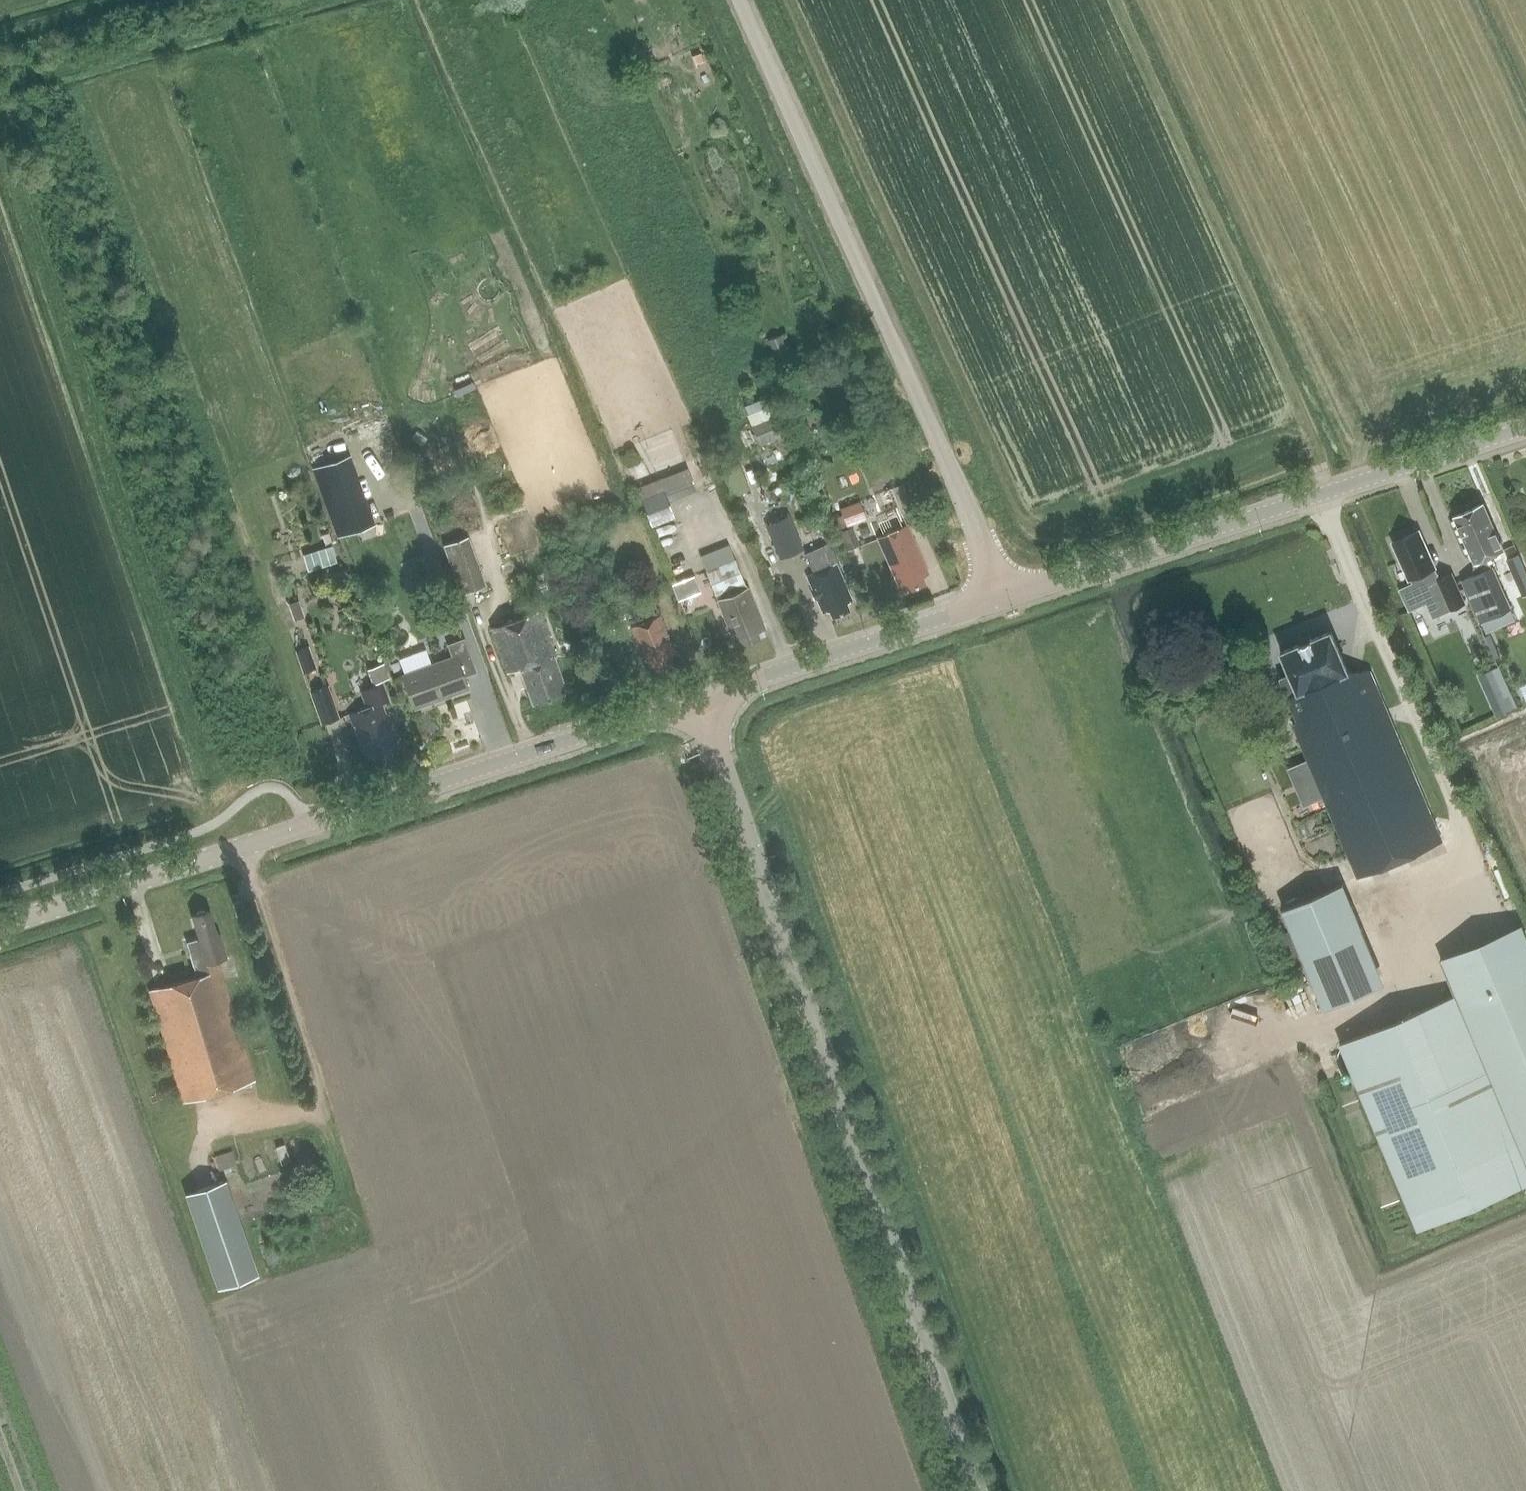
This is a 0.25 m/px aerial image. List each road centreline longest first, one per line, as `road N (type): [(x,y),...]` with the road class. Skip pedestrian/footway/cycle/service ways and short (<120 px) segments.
road 1 (tertiary): [(975,1490),(697,702)]
road 2 (tertiary): [(0,927),(697,702)]
road 3 (unclassified): [(1005,599),(736,0)]
road 4 (tertiary): [(1005,599),(1525,430)]
road 5 (track): [(239,850),(315,1097),(308,1114),(281,1126),(210,1128)]
road 6 (tertiary): [(697,702),(1005,599)]

